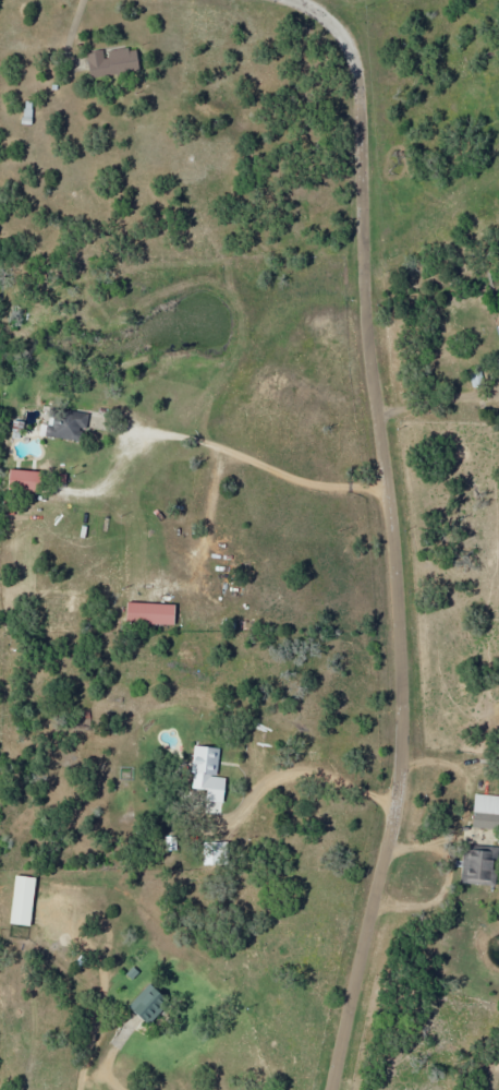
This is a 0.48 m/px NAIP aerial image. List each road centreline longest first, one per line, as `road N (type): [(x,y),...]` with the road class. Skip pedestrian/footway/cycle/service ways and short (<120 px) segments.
road 1 (residential): [(336,1089),(404,799),(409,712),(401,558),(374,325),(366,79),(344,25),(308,0)]

